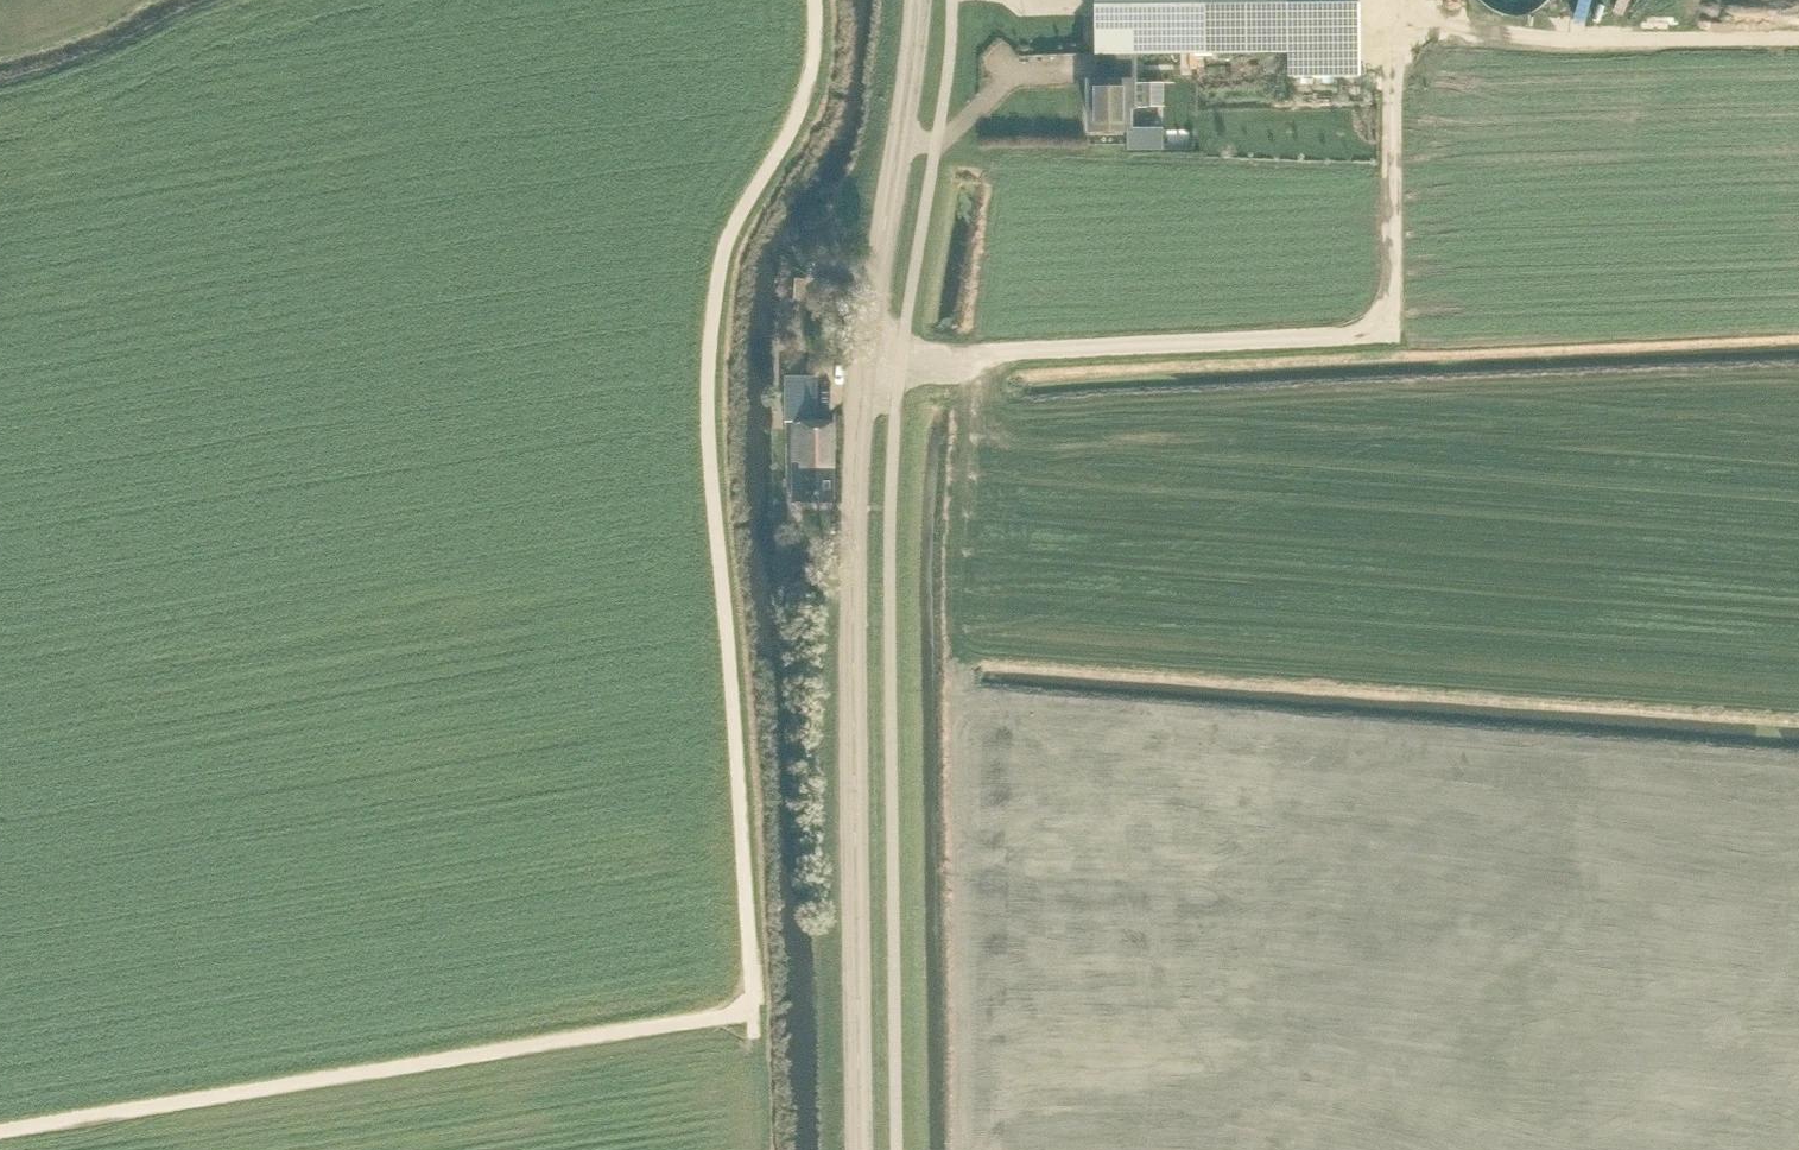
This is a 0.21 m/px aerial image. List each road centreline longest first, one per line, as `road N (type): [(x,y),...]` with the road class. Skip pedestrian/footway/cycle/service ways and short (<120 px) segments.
road 1 (track): [(0,1134),(753,1013),(708,353),(729,237),(808,89),(816,0)]
road 2 (secondary): [(862,1149),(861,394),(919,0)]
road 3 (track): [(866,362),(1384,330),(1391,0)]
road 4 (track): [(1798,39),(1557,41),(1391,12)]

